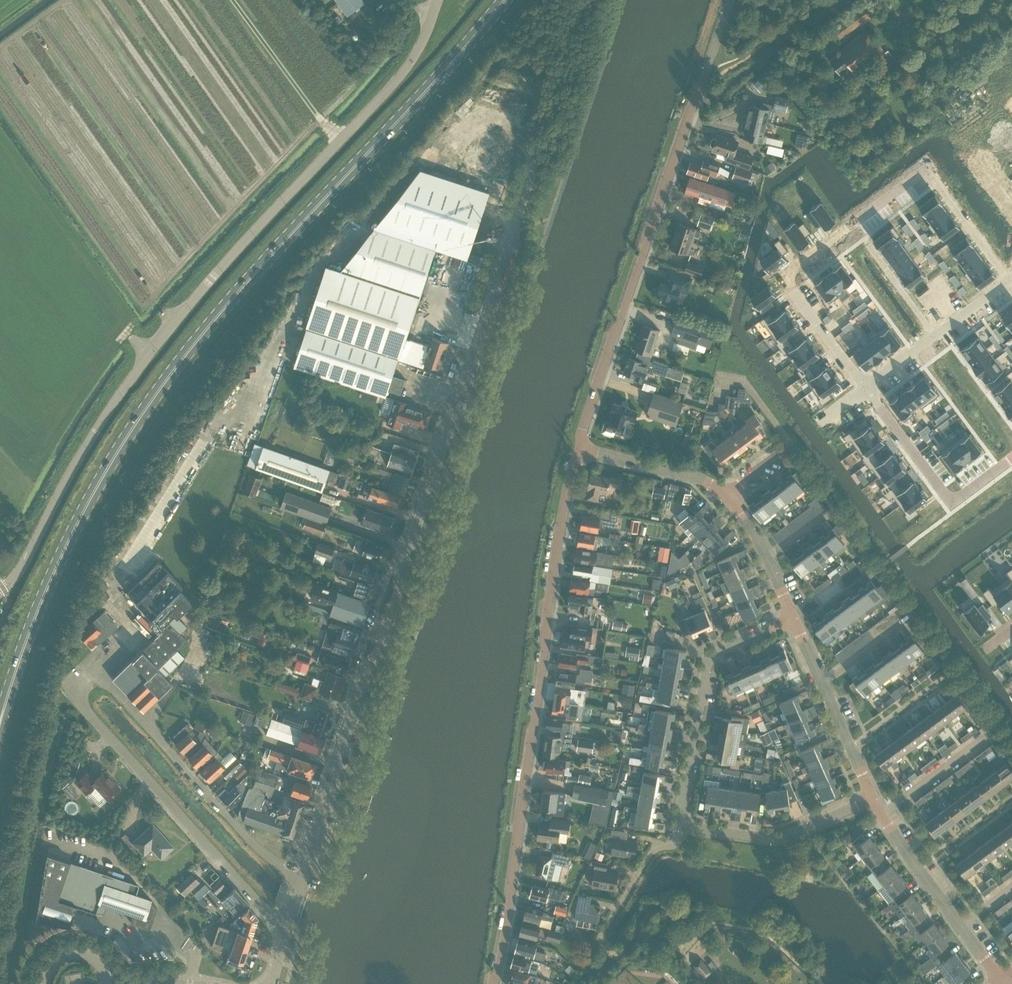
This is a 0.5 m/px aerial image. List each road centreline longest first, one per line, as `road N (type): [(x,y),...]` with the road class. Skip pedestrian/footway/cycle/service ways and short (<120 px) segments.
road 1 (primary): [(3,710),(49,582),(134,424),(242,287),(504,0)]
road 2 (unclassified): [(0,590),(159,341),(402,74),(439,0)]
road 3 (unclassified): [(300,887),(507,248)]
road 4 (residential): [(300,887),(111,685),(86,684),(84,707),(285,932)]
road 5 (unclassified): [(493,983),(580,446)]
road 6 (unclassified): [(580,446),(730,0)]
road 7 (residential): [(923,171),(793,271),(789,286),(868,385)]
road 8 (residential): [(793,617),(710,660),(684,828)]
road 9 (residential): [(1001,980),(873,796)]
road 10 (residential): [(868,385),(951,502),(1011,457)]
road 11 (residential): [(684,828),(778,837),(873,796)]
road 12 (residential): [(873,796),(793,617)]
road 13 (unclassified): [(507,248),(533,157),(521,140),(496,136),(480,146),(477,167)]
road 14 (residential): [(868,385),(1011,279)]
road 15 (residential): [(724,492),(580,446)]
road 16 (residential): [(793,617),(763,549),(724,492)]
road 17 (residential): [(604,933),(652,851),(676,843),(684,828)]

